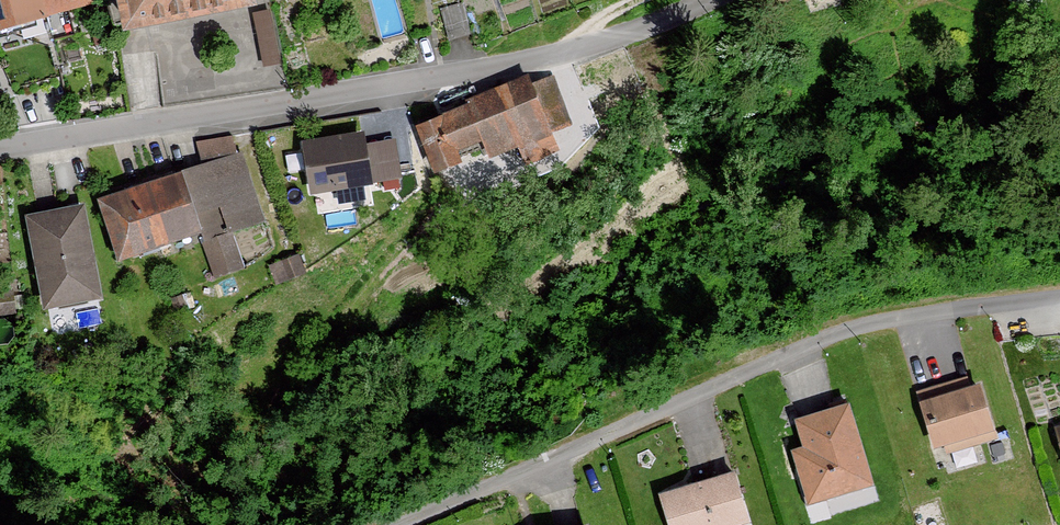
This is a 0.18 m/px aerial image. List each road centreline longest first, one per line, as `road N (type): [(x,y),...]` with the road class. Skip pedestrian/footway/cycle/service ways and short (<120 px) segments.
road 1 (residential): [(0,147),(543,60),(640,30),(701,0)]
road 2 (residential): [(399,524),(853,329),(1059,297)]

